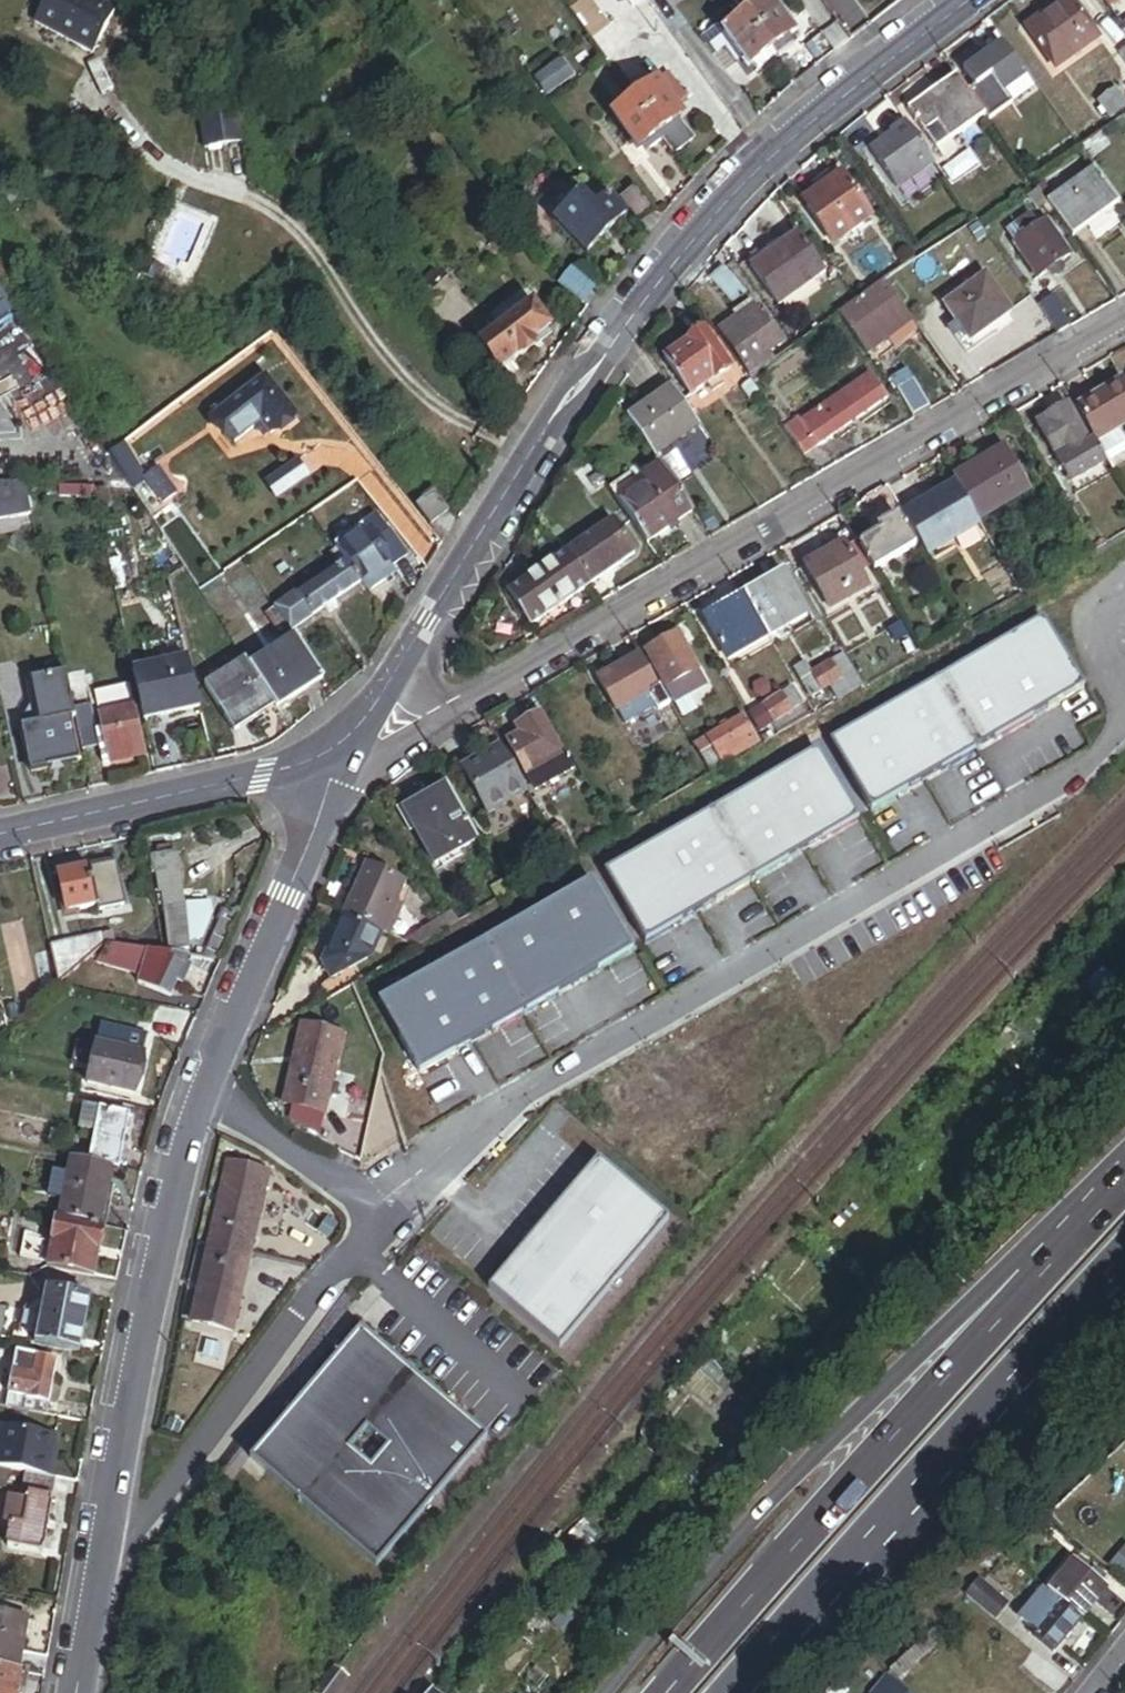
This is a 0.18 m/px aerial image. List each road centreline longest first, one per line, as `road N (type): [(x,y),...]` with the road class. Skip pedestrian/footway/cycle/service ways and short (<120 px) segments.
road 1 (tertiary): [(965,0),(768,147),(660,269),(530,455),(375,703),(334,749)]
road 2 (residential): [(371,1225),(446,1150),(565,1068),(1061,781),(1107,740),(1124,697)]
road 3 (residential): [(334,749),(371,759),(418,741),(1124,326)]
road 4 (secondary): [(1080,1219),(852,1418),(730,1545),(608,1692)]
road 5 (trunk): [(1080,1219),(663,1692)]
road 6 (tertiary): [(205,1089),(170,1200),(102,1546)]
road 7 (residential): [(102,1546),(148,1527),(296,1317),(365,1248),(371,1225)]
road 8 (primary): [(847,1564),(1124,1266)]
road 9 (tertiary): [(334,749),(331,782),(306,852),(205,1089)]
road 10 (tertiary): [(0,835),(262,775),(334,749)]
road 11 (residential): [(371,1225),(364,1204),(205,1089)]
road 12 (trunk): [(725,1692),(847,1564)]
road 13 (primary): [(758,1692),(847,1564)]
road 14 (tertiary): [(102,1546),(75,1692)]

